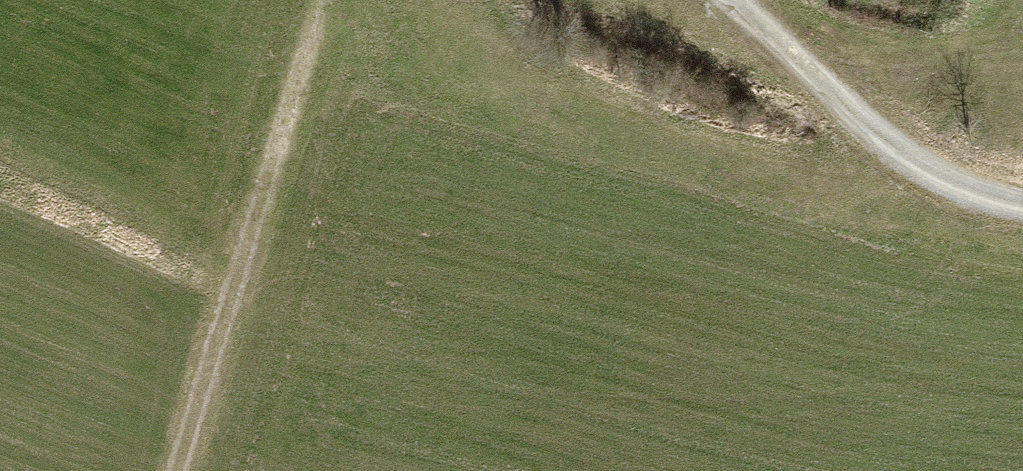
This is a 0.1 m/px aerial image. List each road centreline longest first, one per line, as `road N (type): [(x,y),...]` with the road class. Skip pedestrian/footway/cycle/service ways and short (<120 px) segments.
road 1 (track): [(947,186),(773,174),(508,120),(371,70),(300,78)]
road 2 (track): [(181,470),(300,78)]
road 3 (track): [(735,0),(947,186),(1022,202)]

